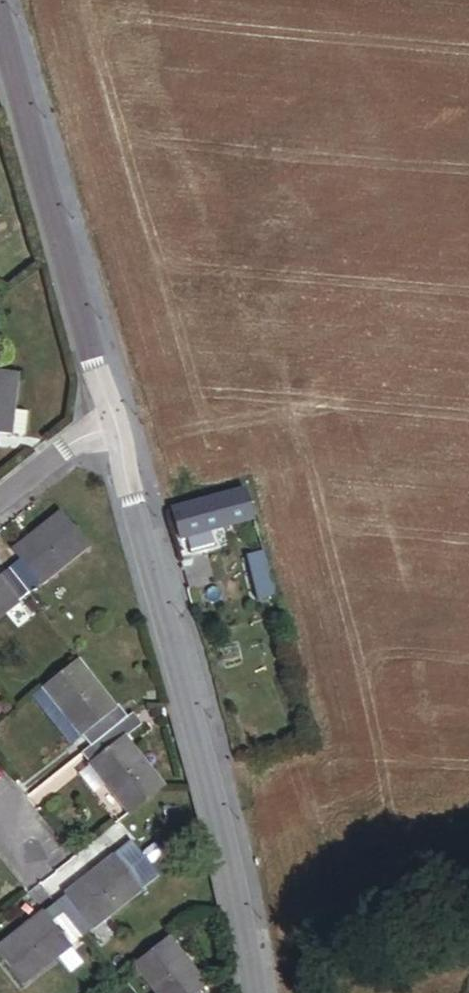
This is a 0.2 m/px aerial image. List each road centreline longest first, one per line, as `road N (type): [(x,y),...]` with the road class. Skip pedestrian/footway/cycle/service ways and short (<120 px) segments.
road 1 (tertiary): [(258,992),(112,426)]
road 2 (tertiary): [(112,426),(0,26)]
road 3 (residential): [(112,426),(0,509)]

